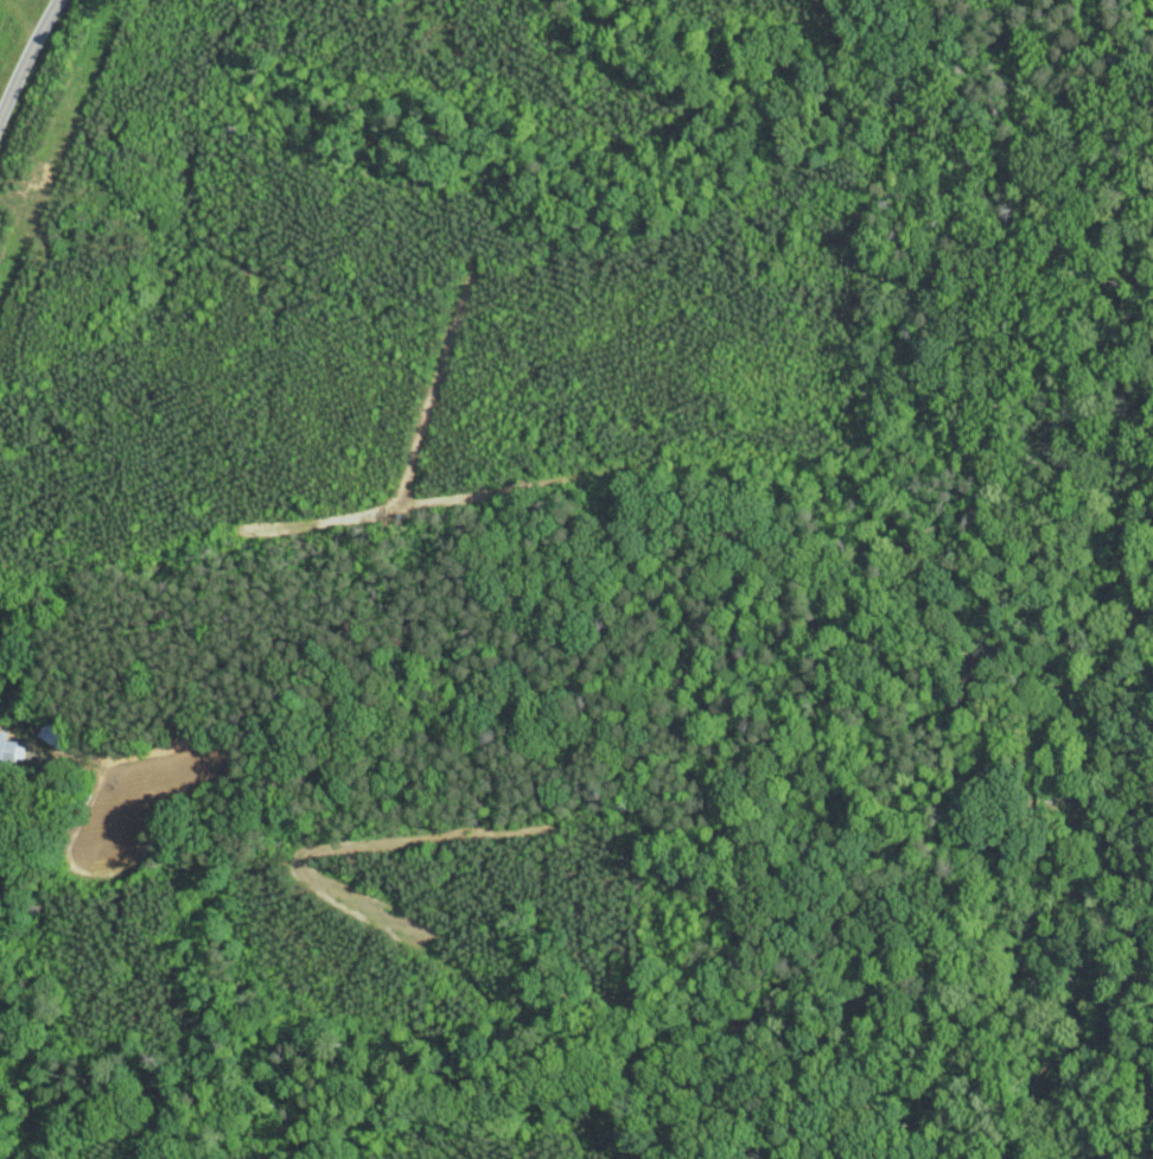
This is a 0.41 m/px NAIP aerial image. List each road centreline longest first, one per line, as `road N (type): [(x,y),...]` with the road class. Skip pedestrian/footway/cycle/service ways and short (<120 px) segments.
road 1 (residential): [(56,0),(0,117)]

